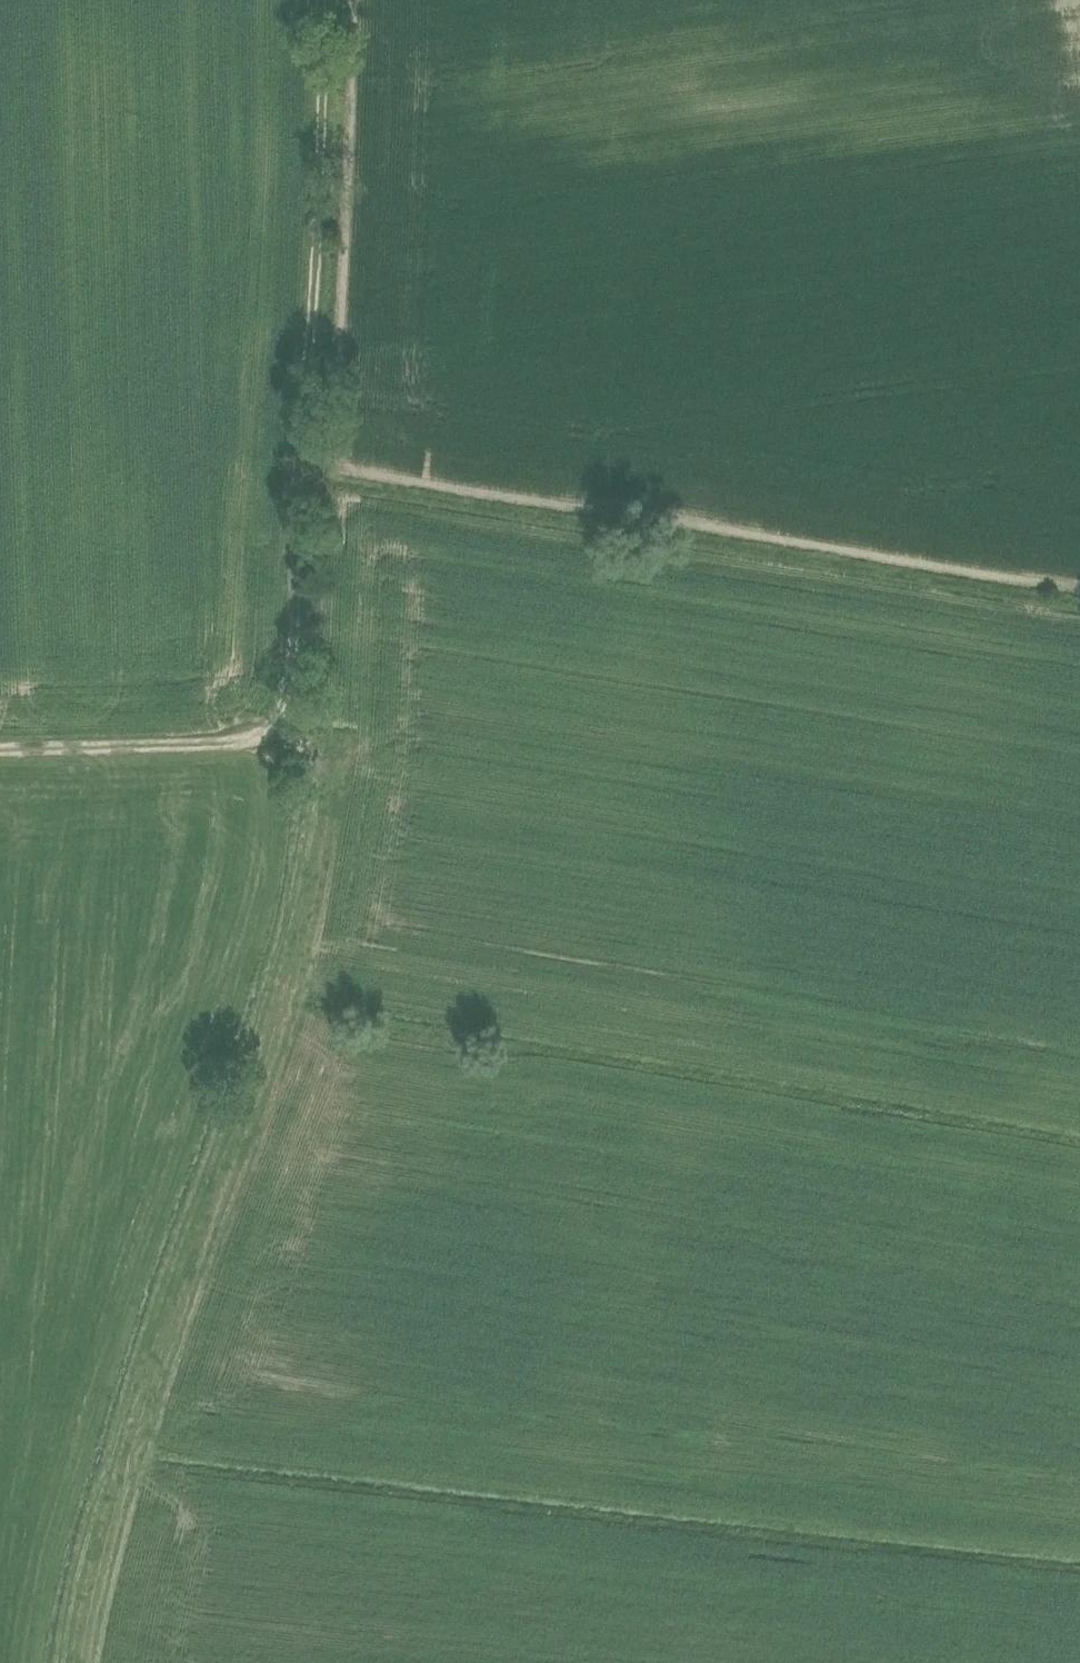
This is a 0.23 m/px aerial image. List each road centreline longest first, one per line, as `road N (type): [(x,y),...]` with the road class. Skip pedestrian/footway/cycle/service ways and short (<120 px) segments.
road 1 (track): [(0,748),(261,739),(290,698),(322,0)]
road 2 (track): [(268,729),(321,758),(282,984),(144,1356),(79,1558),(63,1662)]

